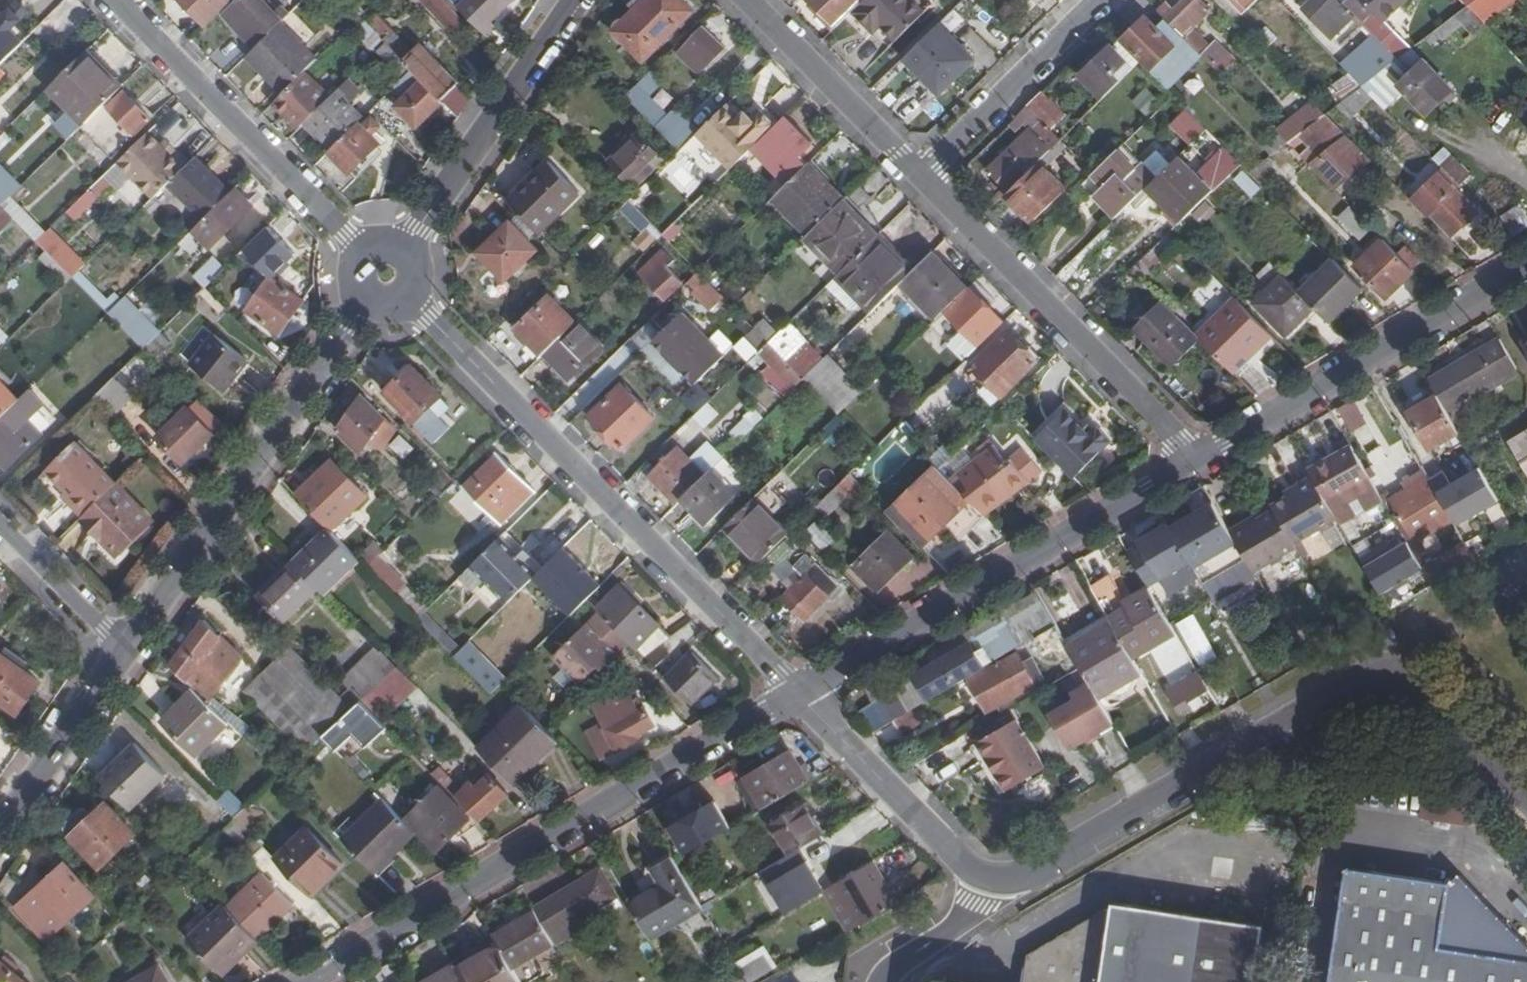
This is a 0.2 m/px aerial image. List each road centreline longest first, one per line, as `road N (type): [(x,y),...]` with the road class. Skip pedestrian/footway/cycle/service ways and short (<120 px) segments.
road 1 (residential): [(986,873),(1036,874),(1384,670),(1462,722),(1526,787)]
road 2 (residential): [(308,981),(801,694)]
road 3 (residential): [(409,299),(801,694)]
road 4 (residential): [(801,694),(1196,461)]
road 5 (unclassified): [(126,648),(365,303)]
road 6 (residential): [(1196,461),(920,178)]
road 7 (residential): [(1196,461),(1526,267)]
road 8 (residential): [(120,0),(363,247)]
road 9 (residential): [(407,247),(578,0)]
road 10 (residential): [(801,694),(971,870),(986,873)]
road 11 (residential): [(920,178),(1101,0)]
road 12 (residential): [(920,178),(747,0)]
road 13 (unclassified): [(0,831),(126,648)]
road 14 (residential): [(0,522),(126,648)]
road 15 (unclassified): [(881,981),(889,968),(964,918),(986,873)]

